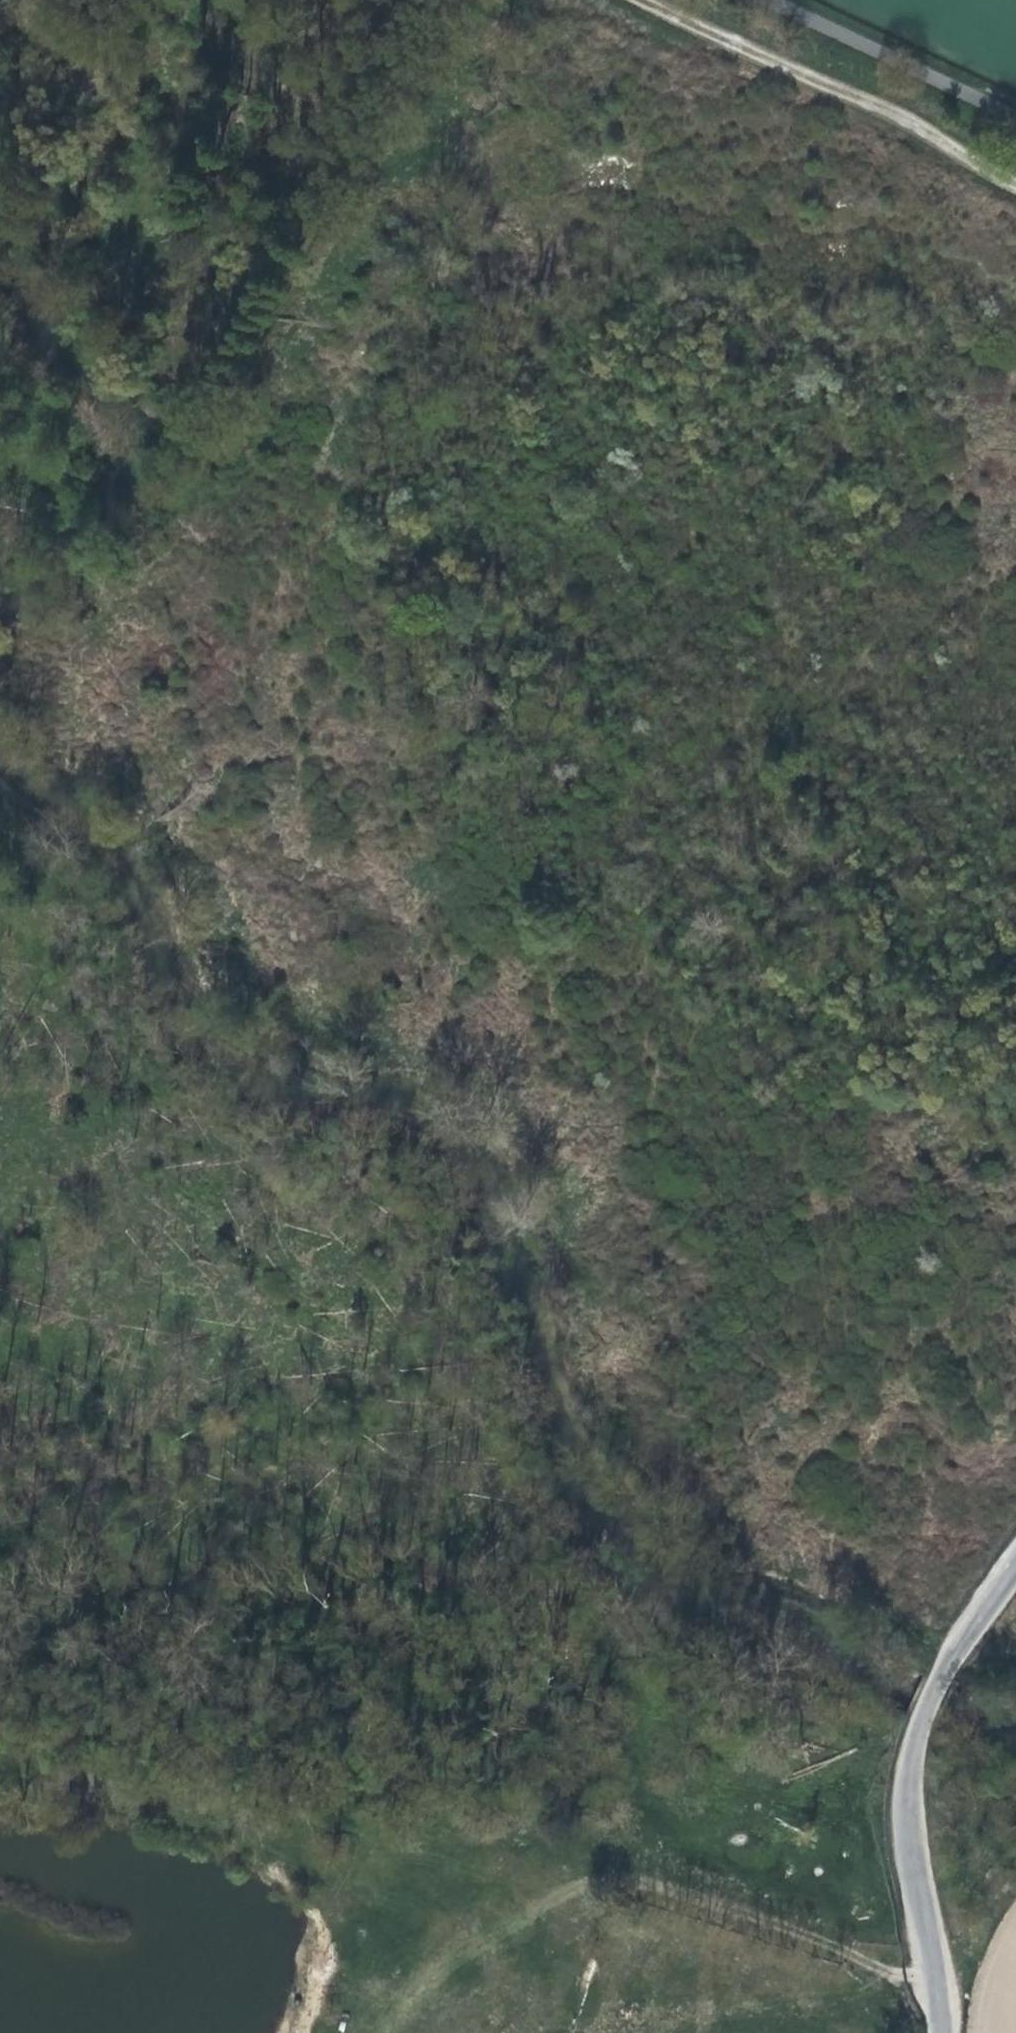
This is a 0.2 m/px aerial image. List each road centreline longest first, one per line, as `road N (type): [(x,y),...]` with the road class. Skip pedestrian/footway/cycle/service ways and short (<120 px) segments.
road 1 (unclassified): [(1015,1572),(914,1734),(899,1869),(944,1984),(933,2032)]
road 2 (track): [(649,0),(1015,178)]

